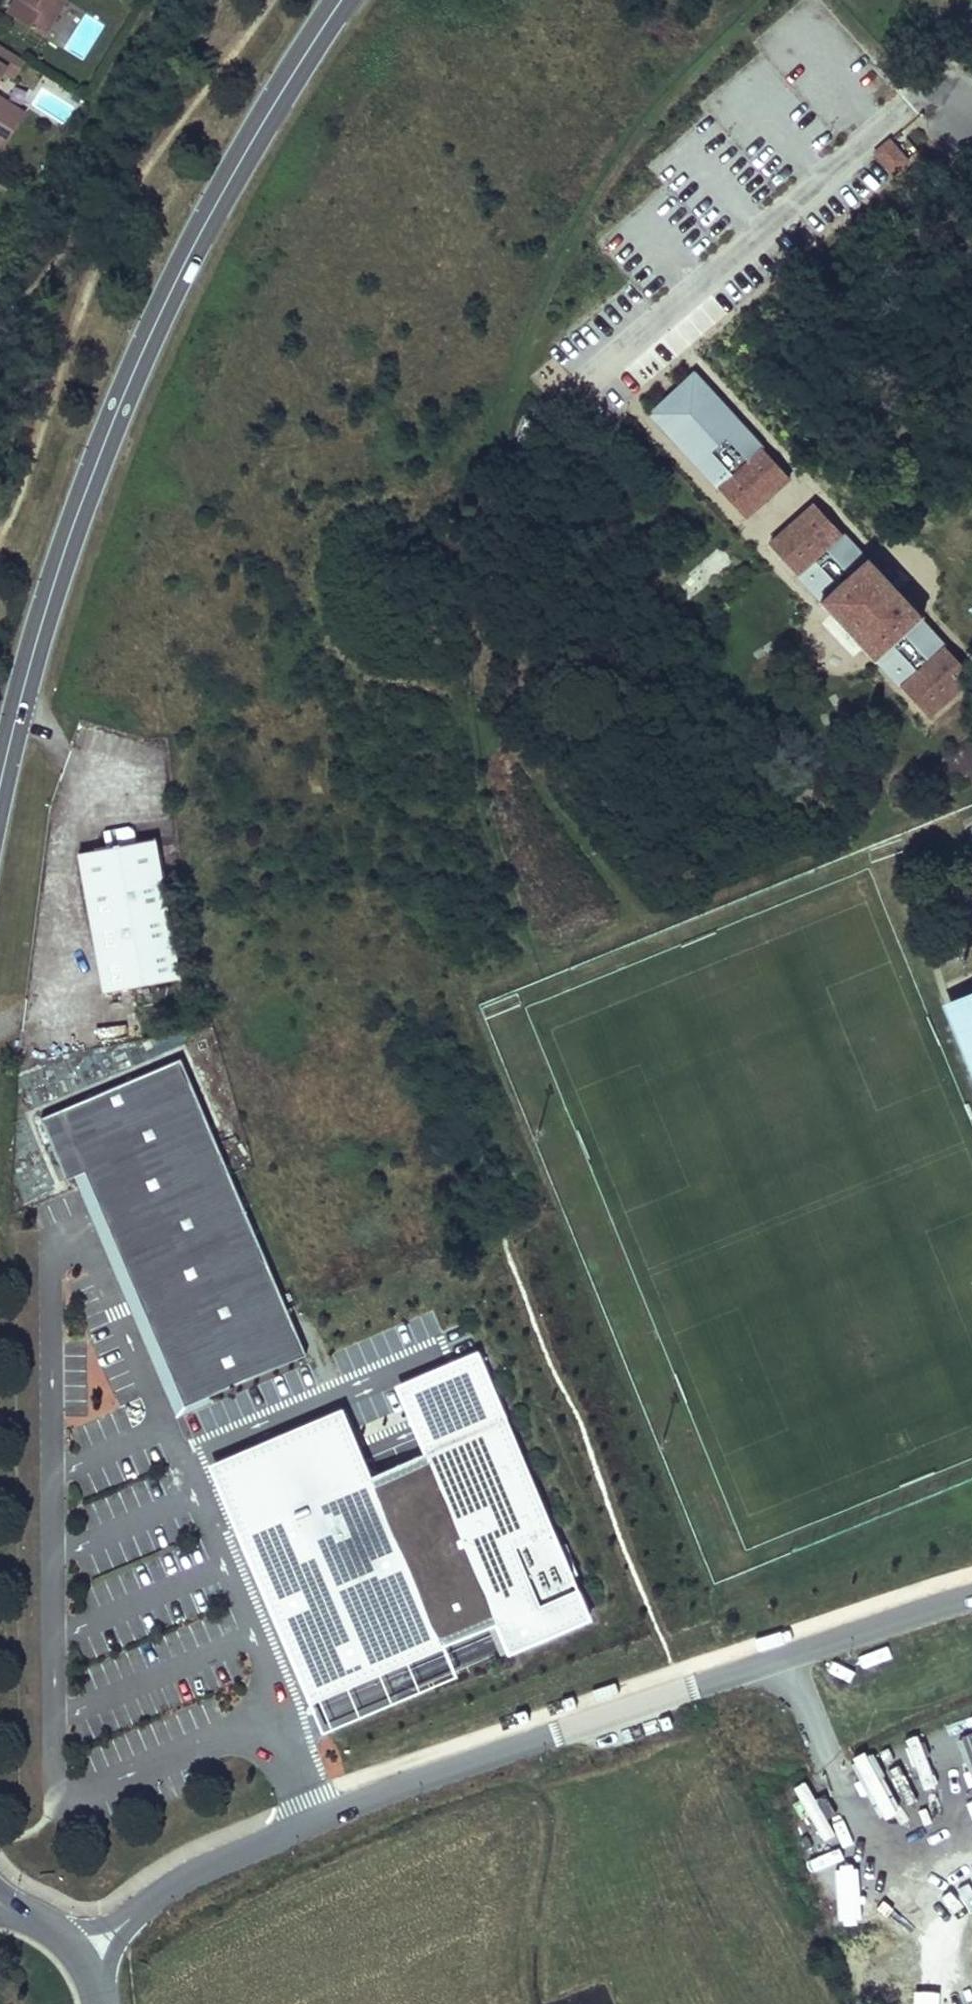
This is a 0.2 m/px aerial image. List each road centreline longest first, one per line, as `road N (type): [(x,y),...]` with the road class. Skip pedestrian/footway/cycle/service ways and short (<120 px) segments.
road 1 (residential): [(136,1911),(184,1876),(624,1704),(971,1599)]
road 2 (tertiary): [(0,788),(72,531),(126,393),(205,225),(344,0)]
road 3 (track): [(971,375),(825,477)]

